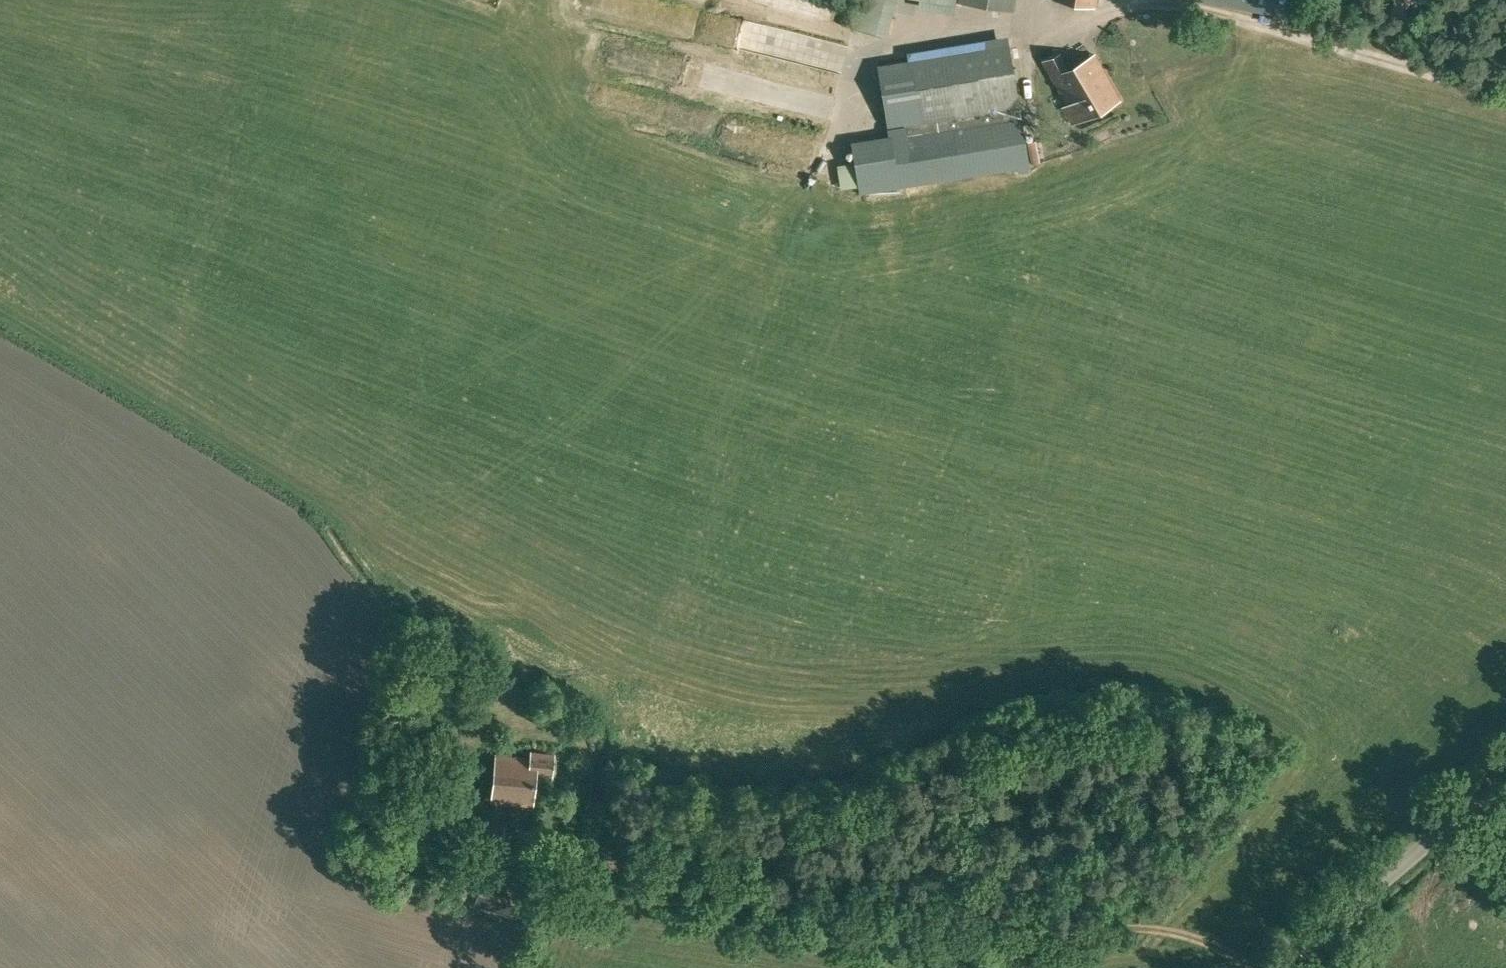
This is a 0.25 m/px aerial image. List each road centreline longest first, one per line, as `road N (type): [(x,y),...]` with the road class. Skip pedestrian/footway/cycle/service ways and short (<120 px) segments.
road 1 (unclassified): [(1281,967),(1505,772)]

